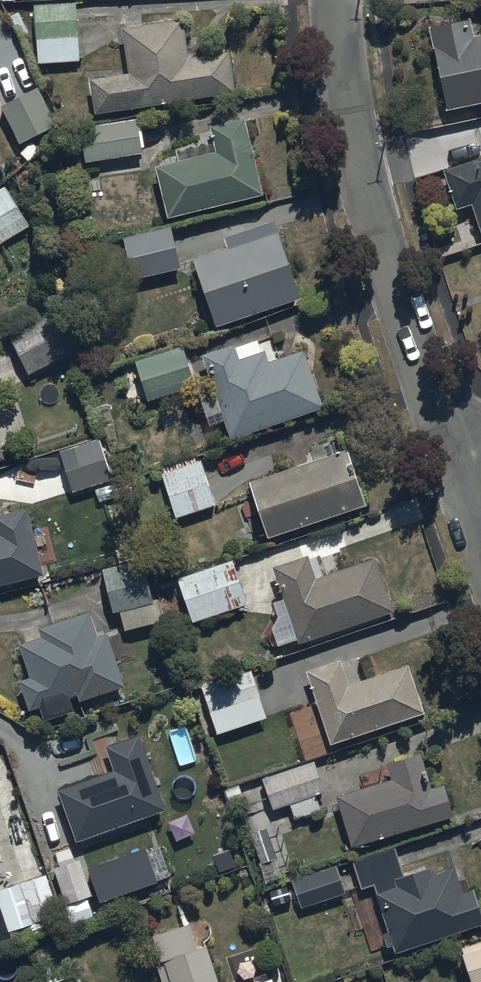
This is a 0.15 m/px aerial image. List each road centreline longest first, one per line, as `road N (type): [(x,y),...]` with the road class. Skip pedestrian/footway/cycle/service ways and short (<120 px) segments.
road 1 (residential): [(338,0),(359,151),(455,454)]

